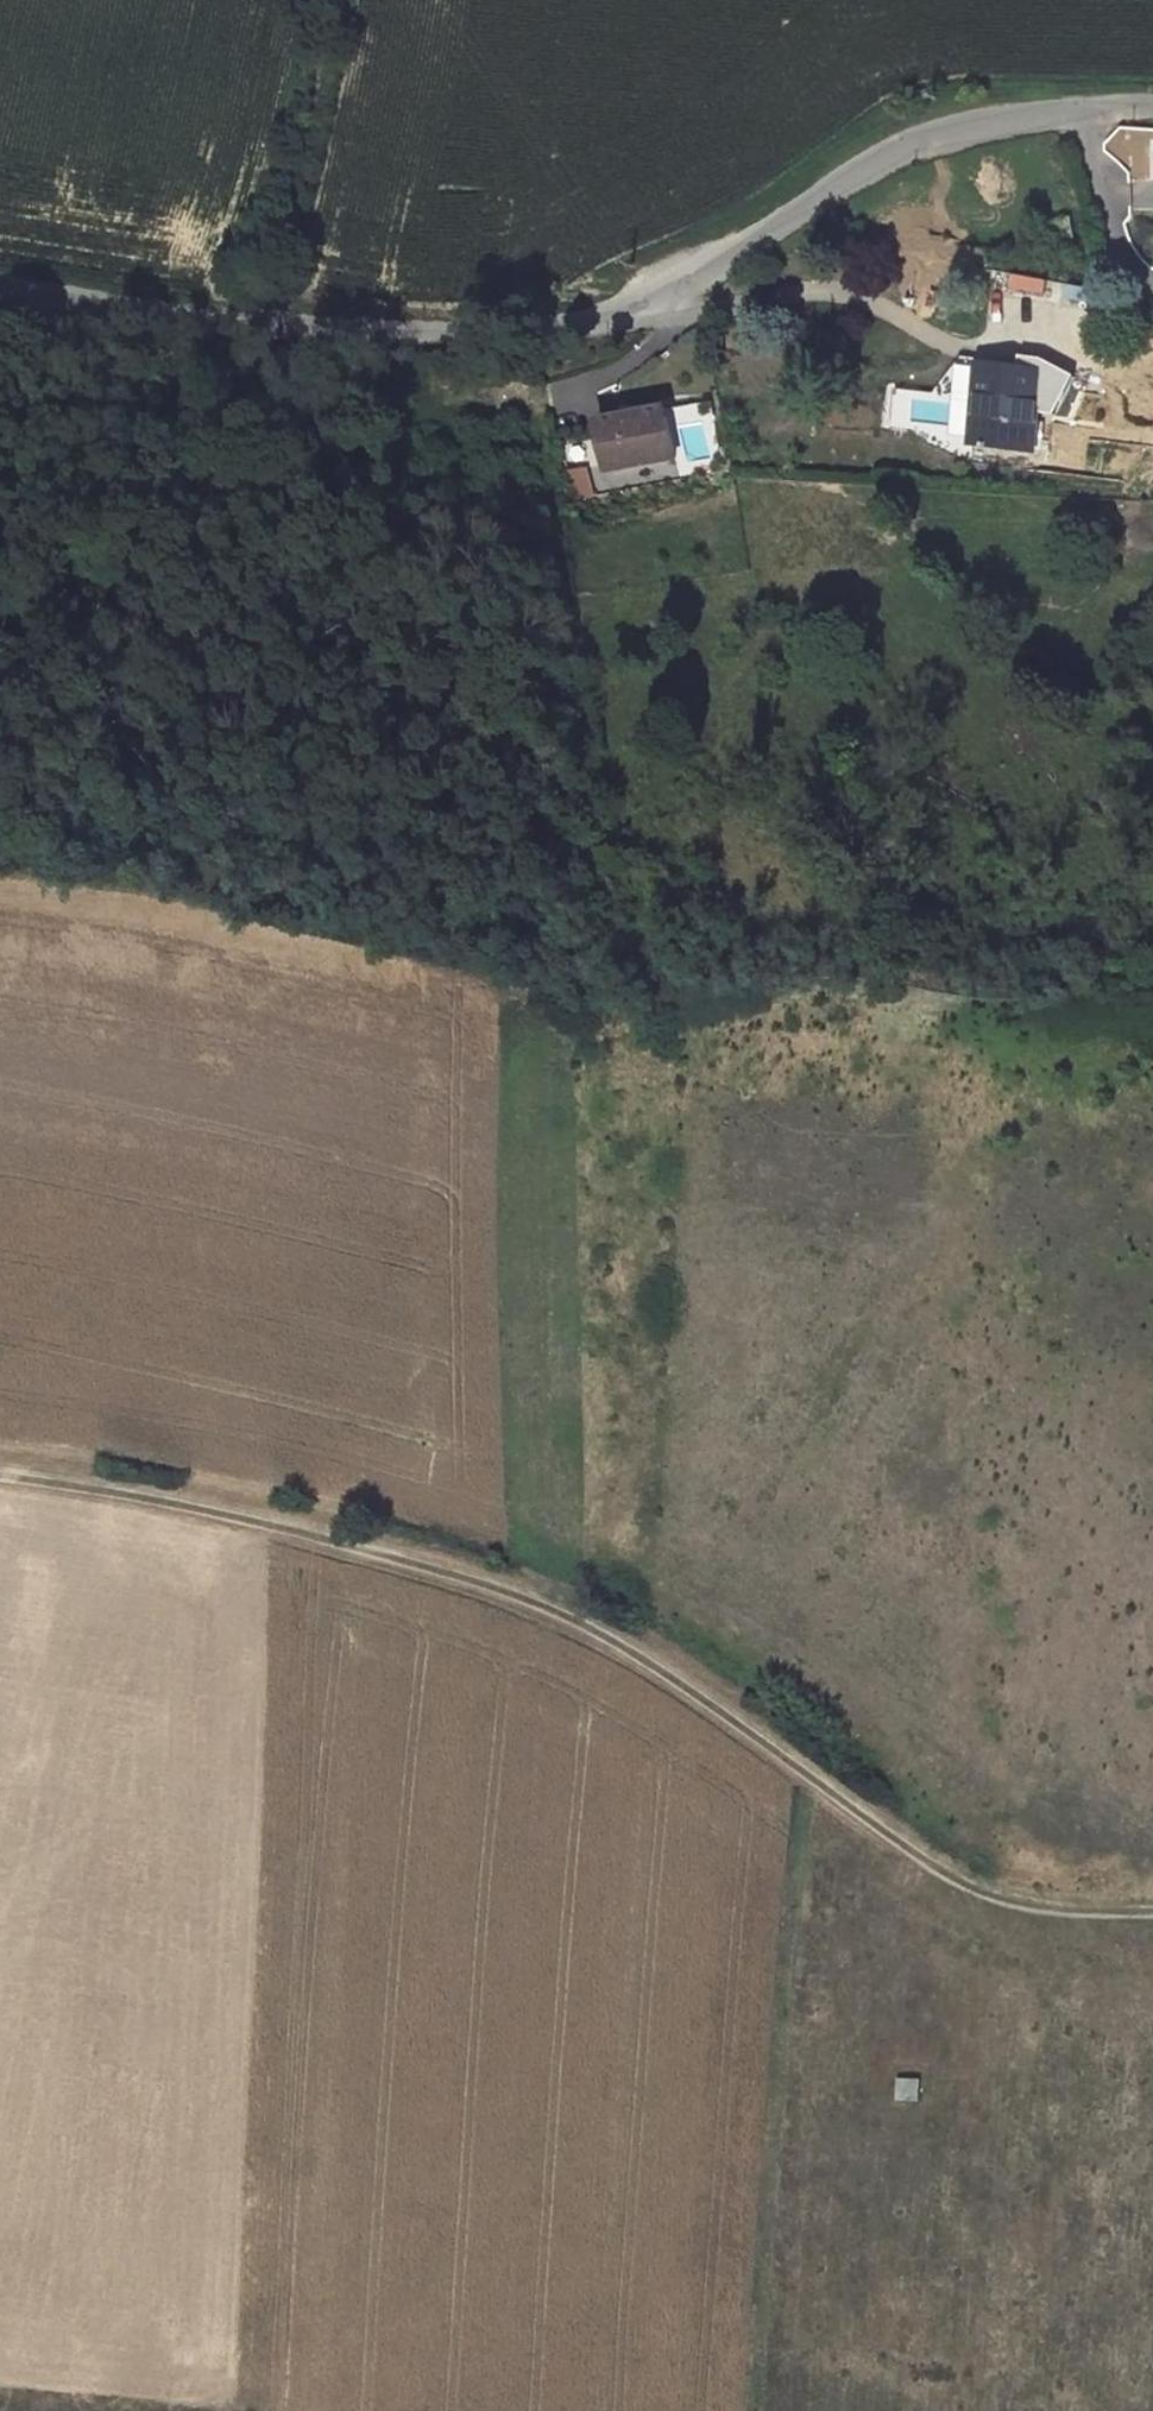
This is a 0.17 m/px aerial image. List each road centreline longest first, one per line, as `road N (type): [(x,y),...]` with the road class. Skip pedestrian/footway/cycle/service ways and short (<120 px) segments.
road 1 (track): [(0,1480),(267,1532),(532,1600),(709,1704),(977,1891),(1052,1915),(1152,1915)]
road 2 (unclassified): [(1085,111),(930,139),(843,181),(674,295),(559,330),(280,330),(0,279)]
road 3 (residential): [(1085,111),(1116,238),(1152,279)]

